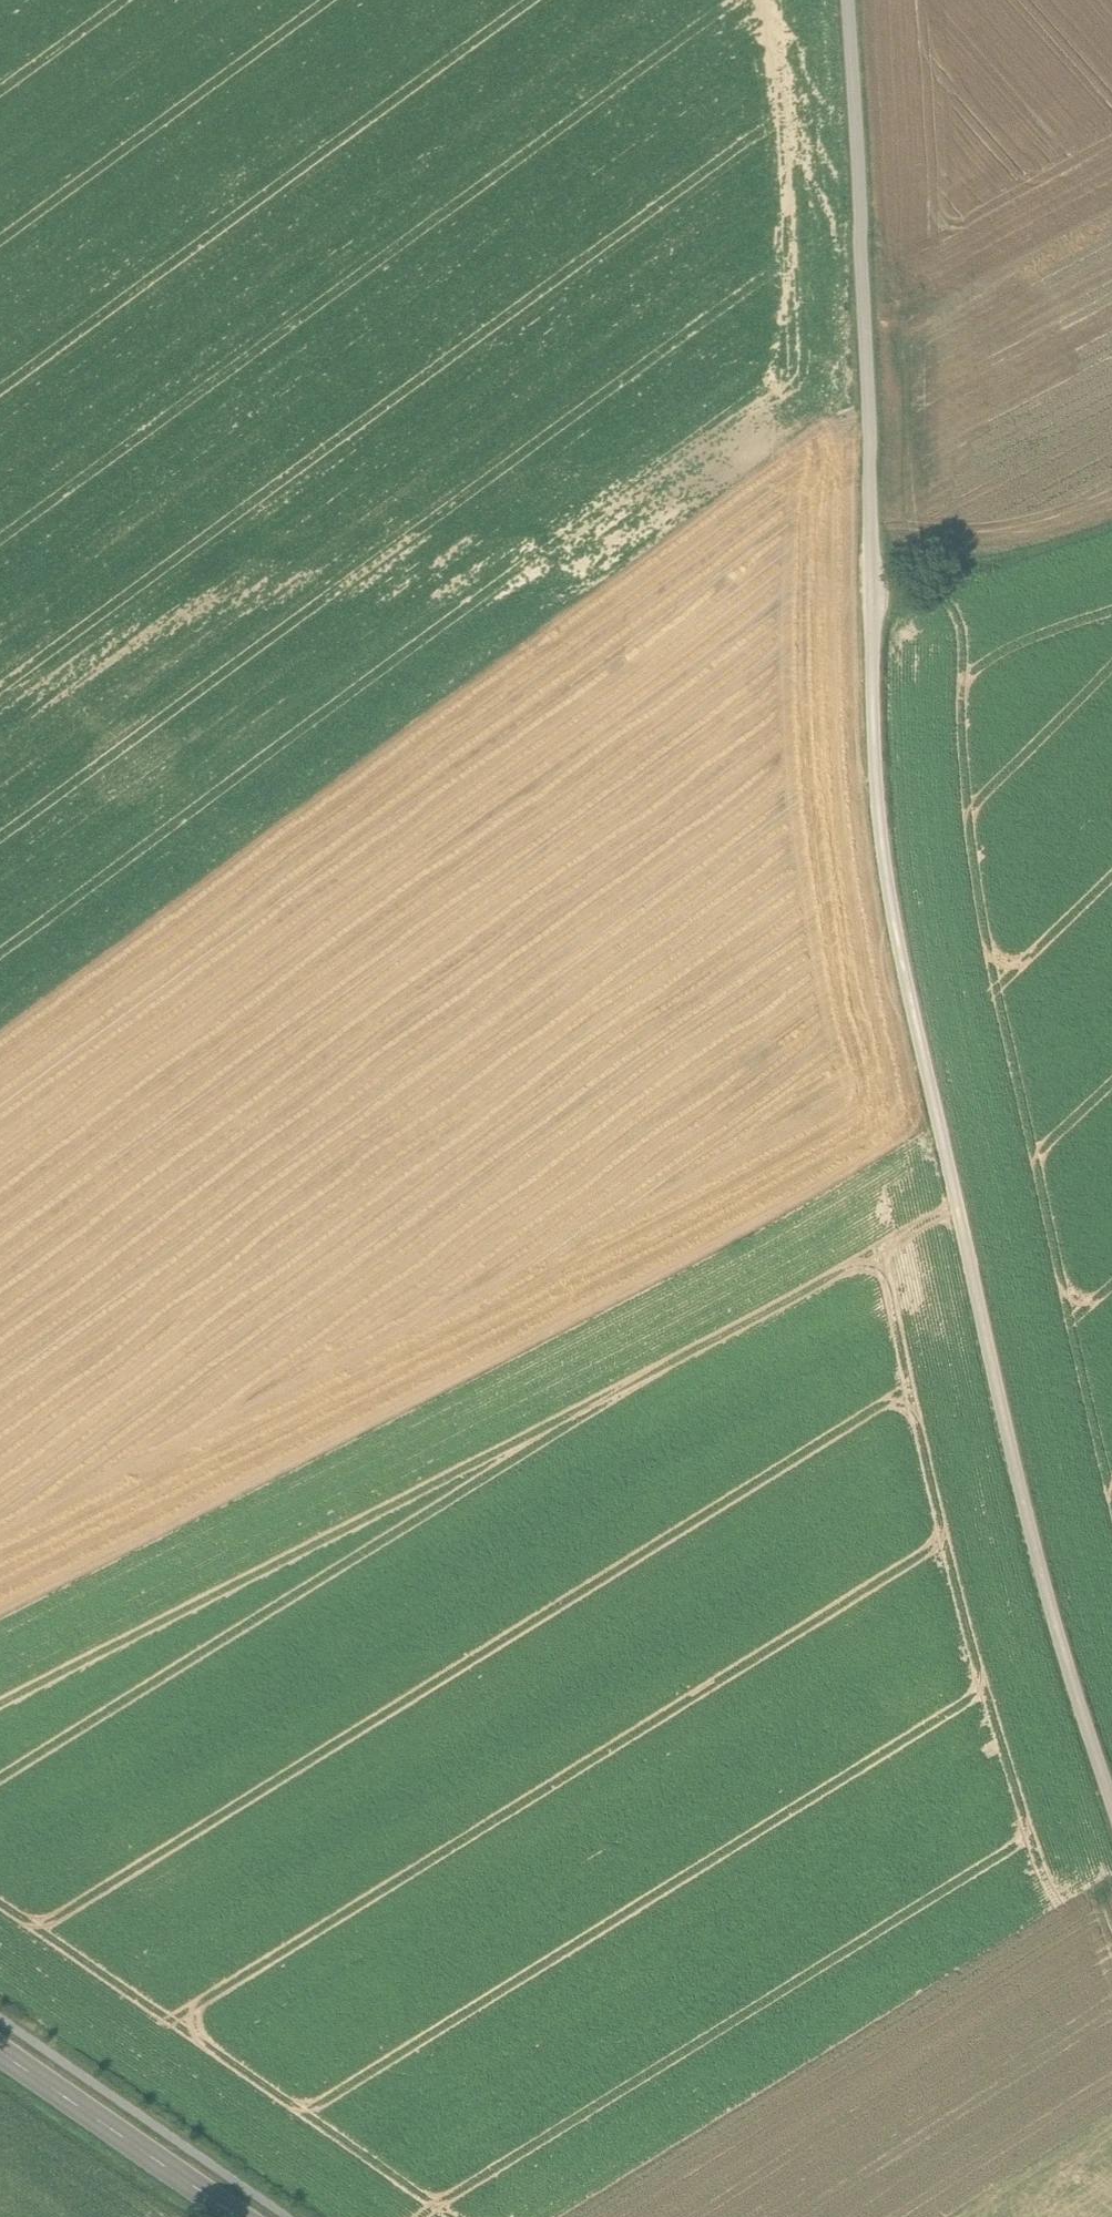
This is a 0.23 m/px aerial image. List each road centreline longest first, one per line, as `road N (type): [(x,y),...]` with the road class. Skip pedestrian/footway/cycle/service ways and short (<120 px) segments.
road 1 (secondary): [(0,2053),(236,2216)]

